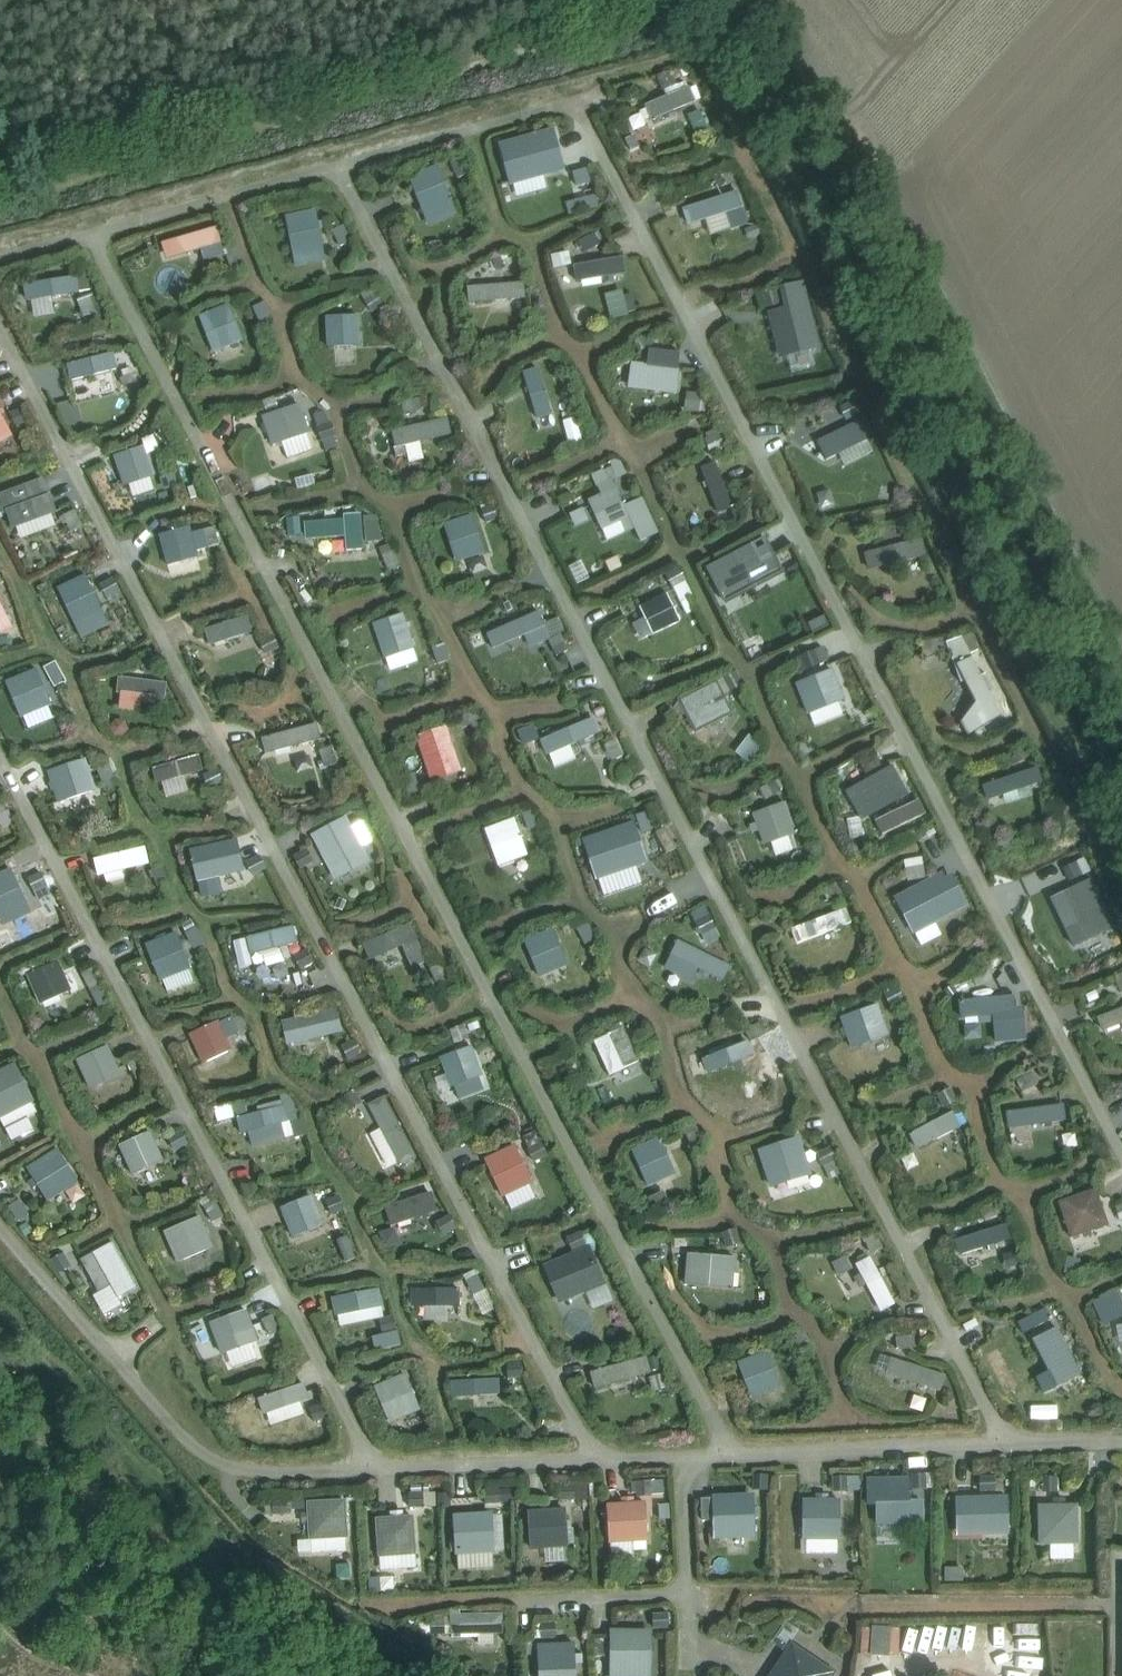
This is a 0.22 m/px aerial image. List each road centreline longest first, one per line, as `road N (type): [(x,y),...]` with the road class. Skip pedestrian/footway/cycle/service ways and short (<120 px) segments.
road 1 (track): [(660,5),(633,20),(0,208)]
road 2 (track): [(408,1675),(233,1559),(0,1307)]

